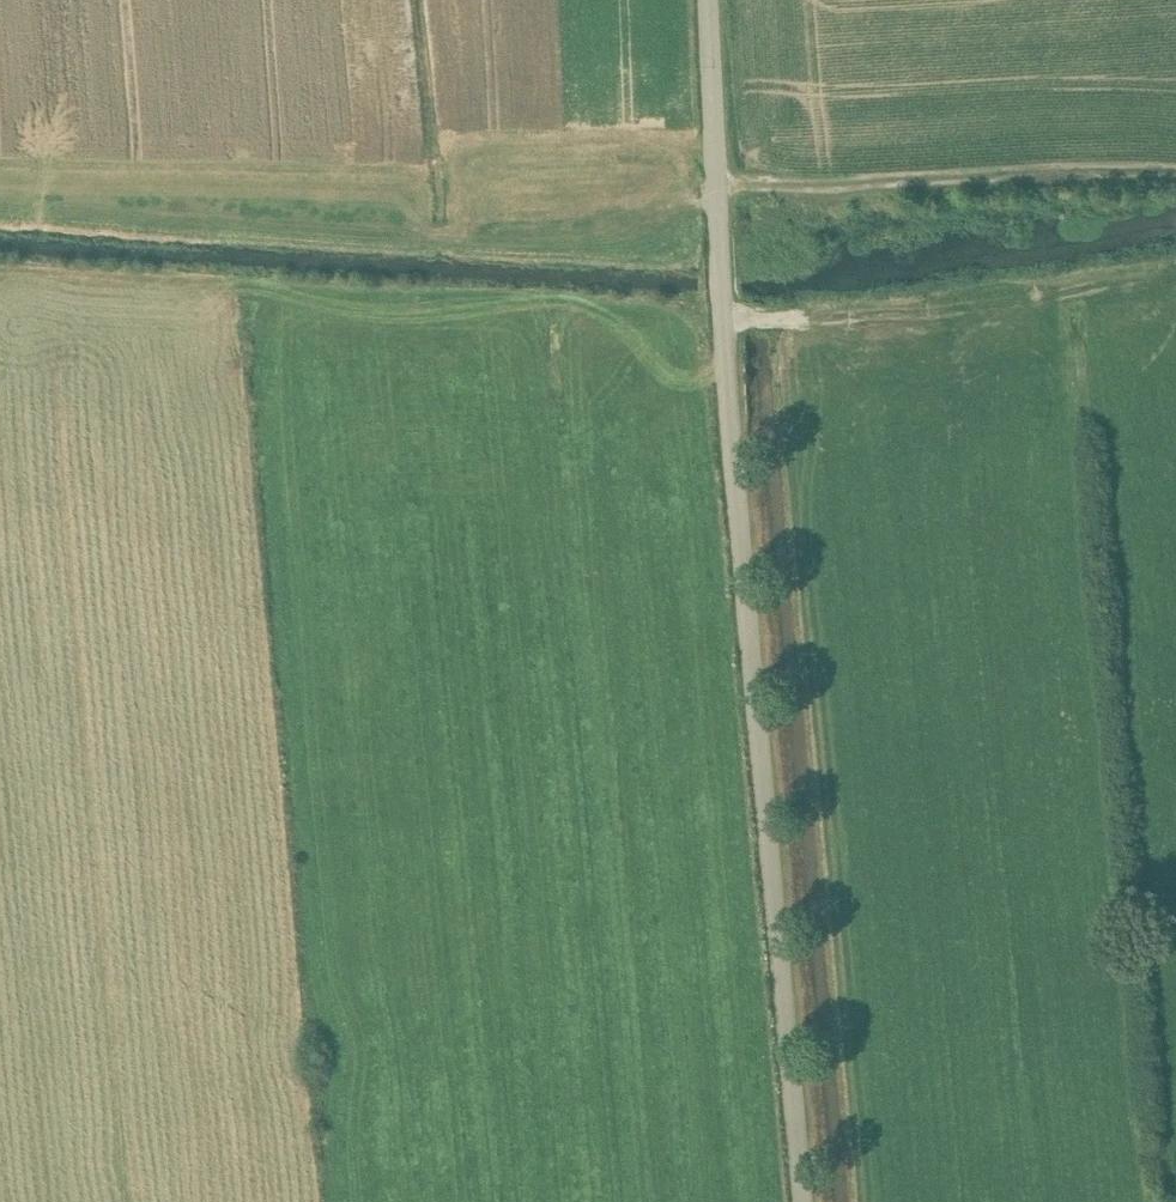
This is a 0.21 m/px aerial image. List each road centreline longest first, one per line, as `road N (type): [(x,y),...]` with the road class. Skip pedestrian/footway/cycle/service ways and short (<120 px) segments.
road 1 (unclassified): [(709,0),(724,308),(814,1201)]

